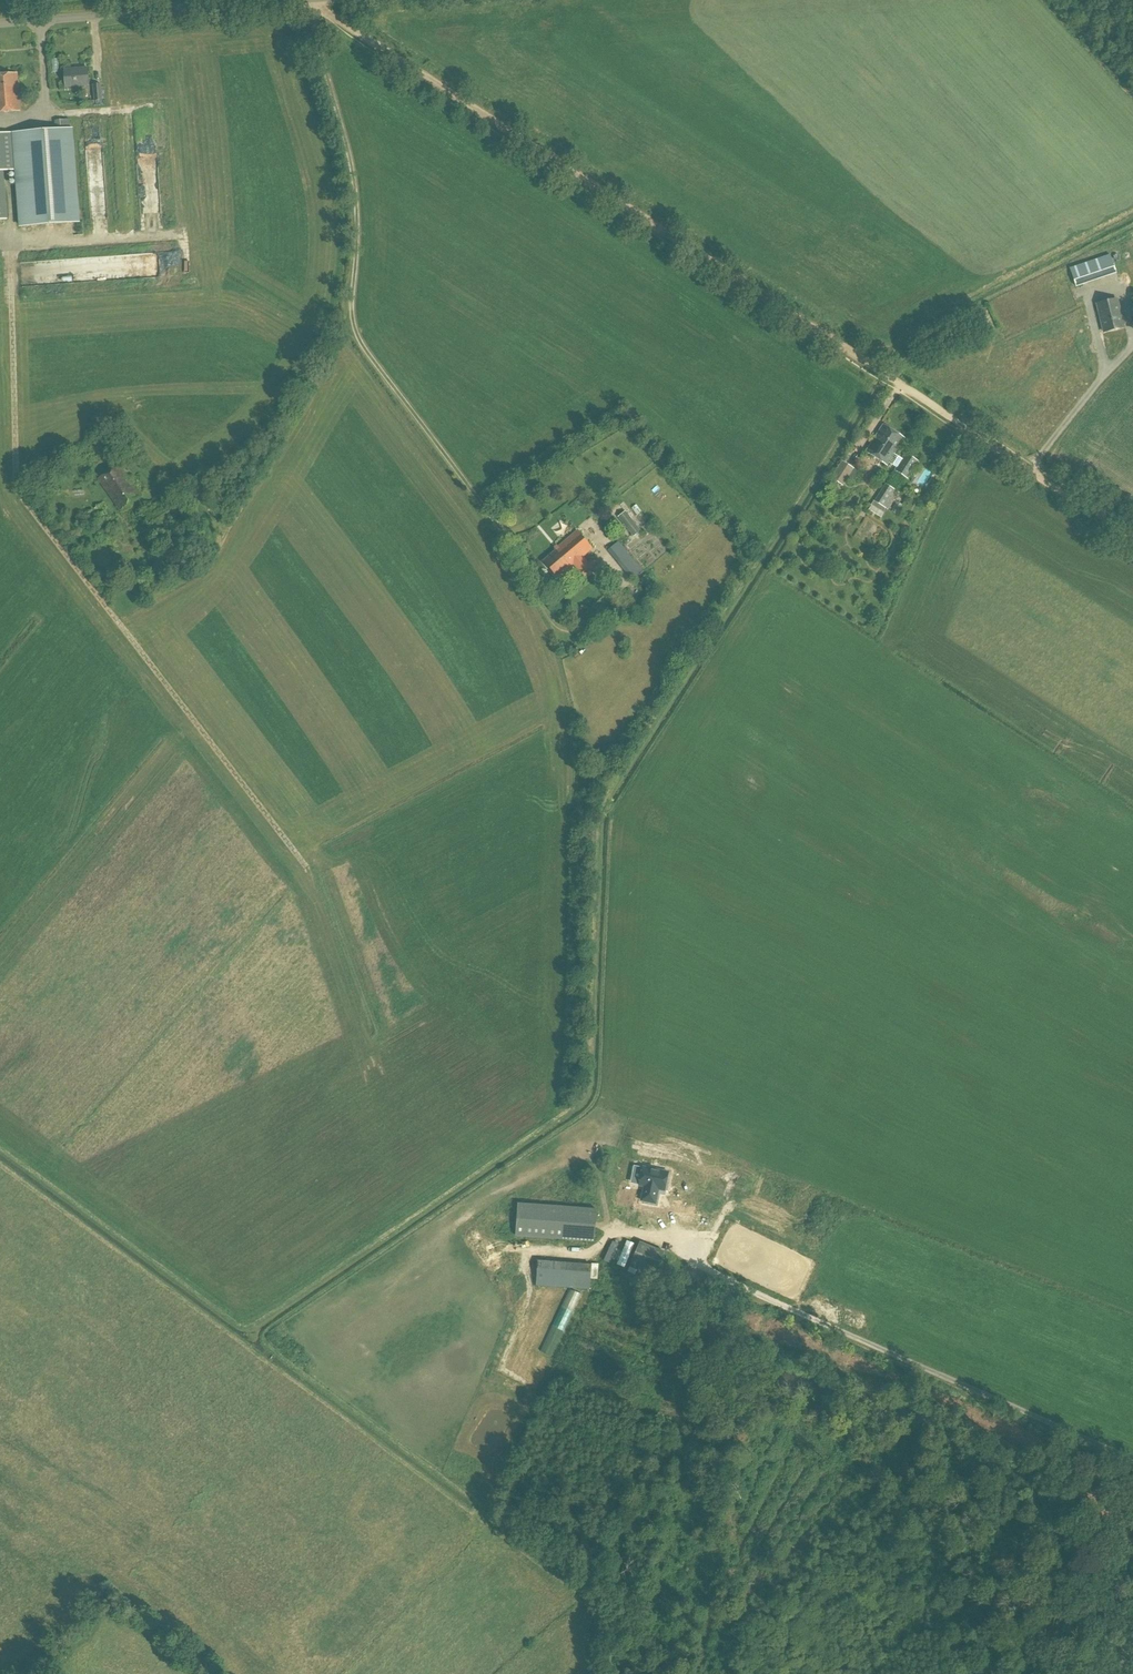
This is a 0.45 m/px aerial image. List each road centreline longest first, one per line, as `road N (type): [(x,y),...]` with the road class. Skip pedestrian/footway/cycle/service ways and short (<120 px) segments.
road 1 (track): [(1132,538),(305,1)]
road 2 (track): [(183,492),(235,463),(276,422),(351,308),(358,232),(351,168),(305,1)]
road 3 (track): [(1132,1459),(704,1270)]
road 4 (unclassified): [(0,24),(305,1)]
road 5 (track): [(507,534),(379,368),(351,308)]

